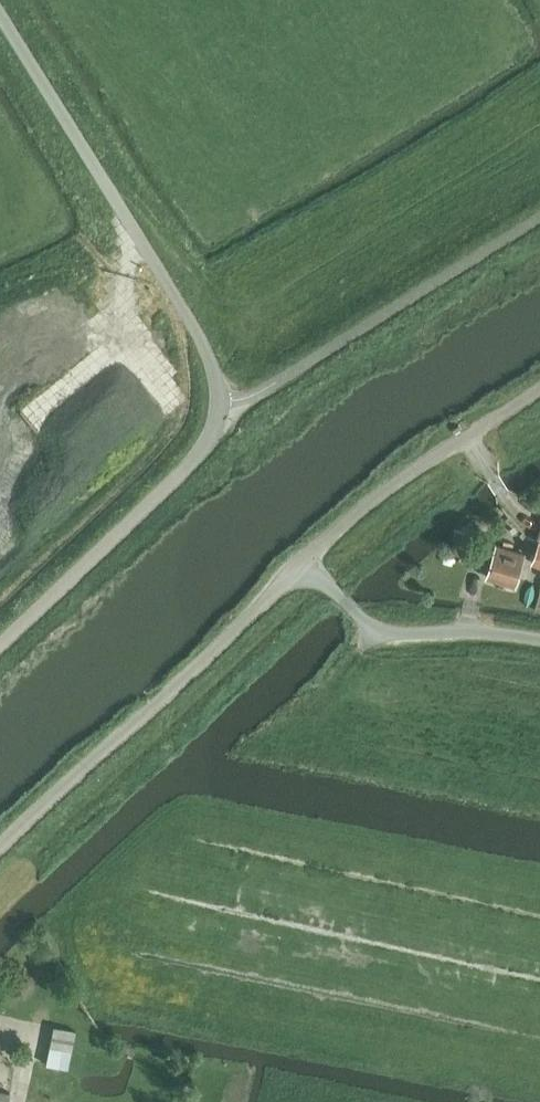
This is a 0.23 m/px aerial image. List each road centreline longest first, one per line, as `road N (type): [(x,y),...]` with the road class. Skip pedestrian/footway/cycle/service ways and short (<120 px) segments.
road 1 (unclassified): [(0,646),(204,454),(224,414),(224,385),(0,20)]
road 2 (unclassified): [(0,854),(388,492),(539,396)]
road 3 (track): [(36,412),(116,349),(163,408)]
road 4 (track): [(116,349),(131,229)]

